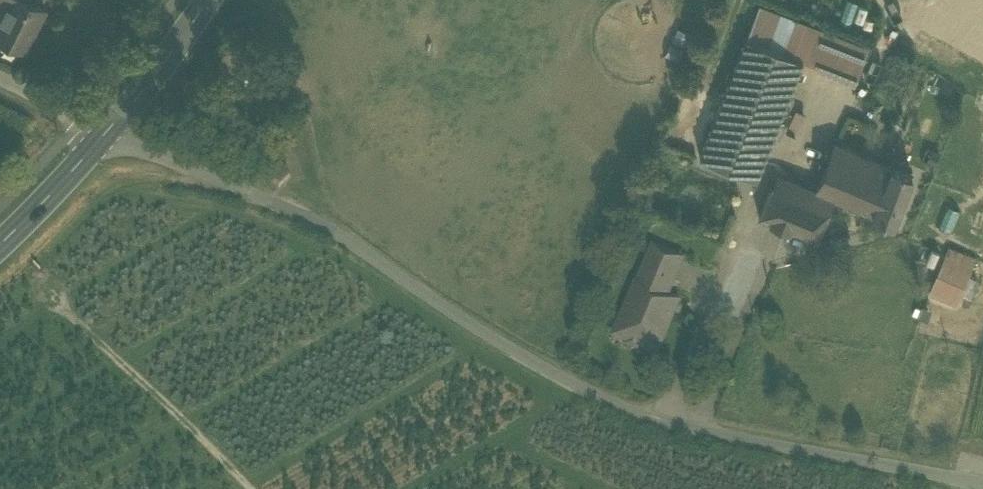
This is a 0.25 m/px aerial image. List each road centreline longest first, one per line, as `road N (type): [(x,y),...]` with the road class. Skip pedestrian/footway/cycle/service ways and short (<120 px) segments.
road 1 (unclassified): [(982,483),(712,433),(604,401),(304,227),(110,130)]
road 2 (secondary): [(0,247),(110,130)]
road 3 (secondary): [(110,130),(204,0)]
road 4 (unclassified): [(110,130),(0,78)]

